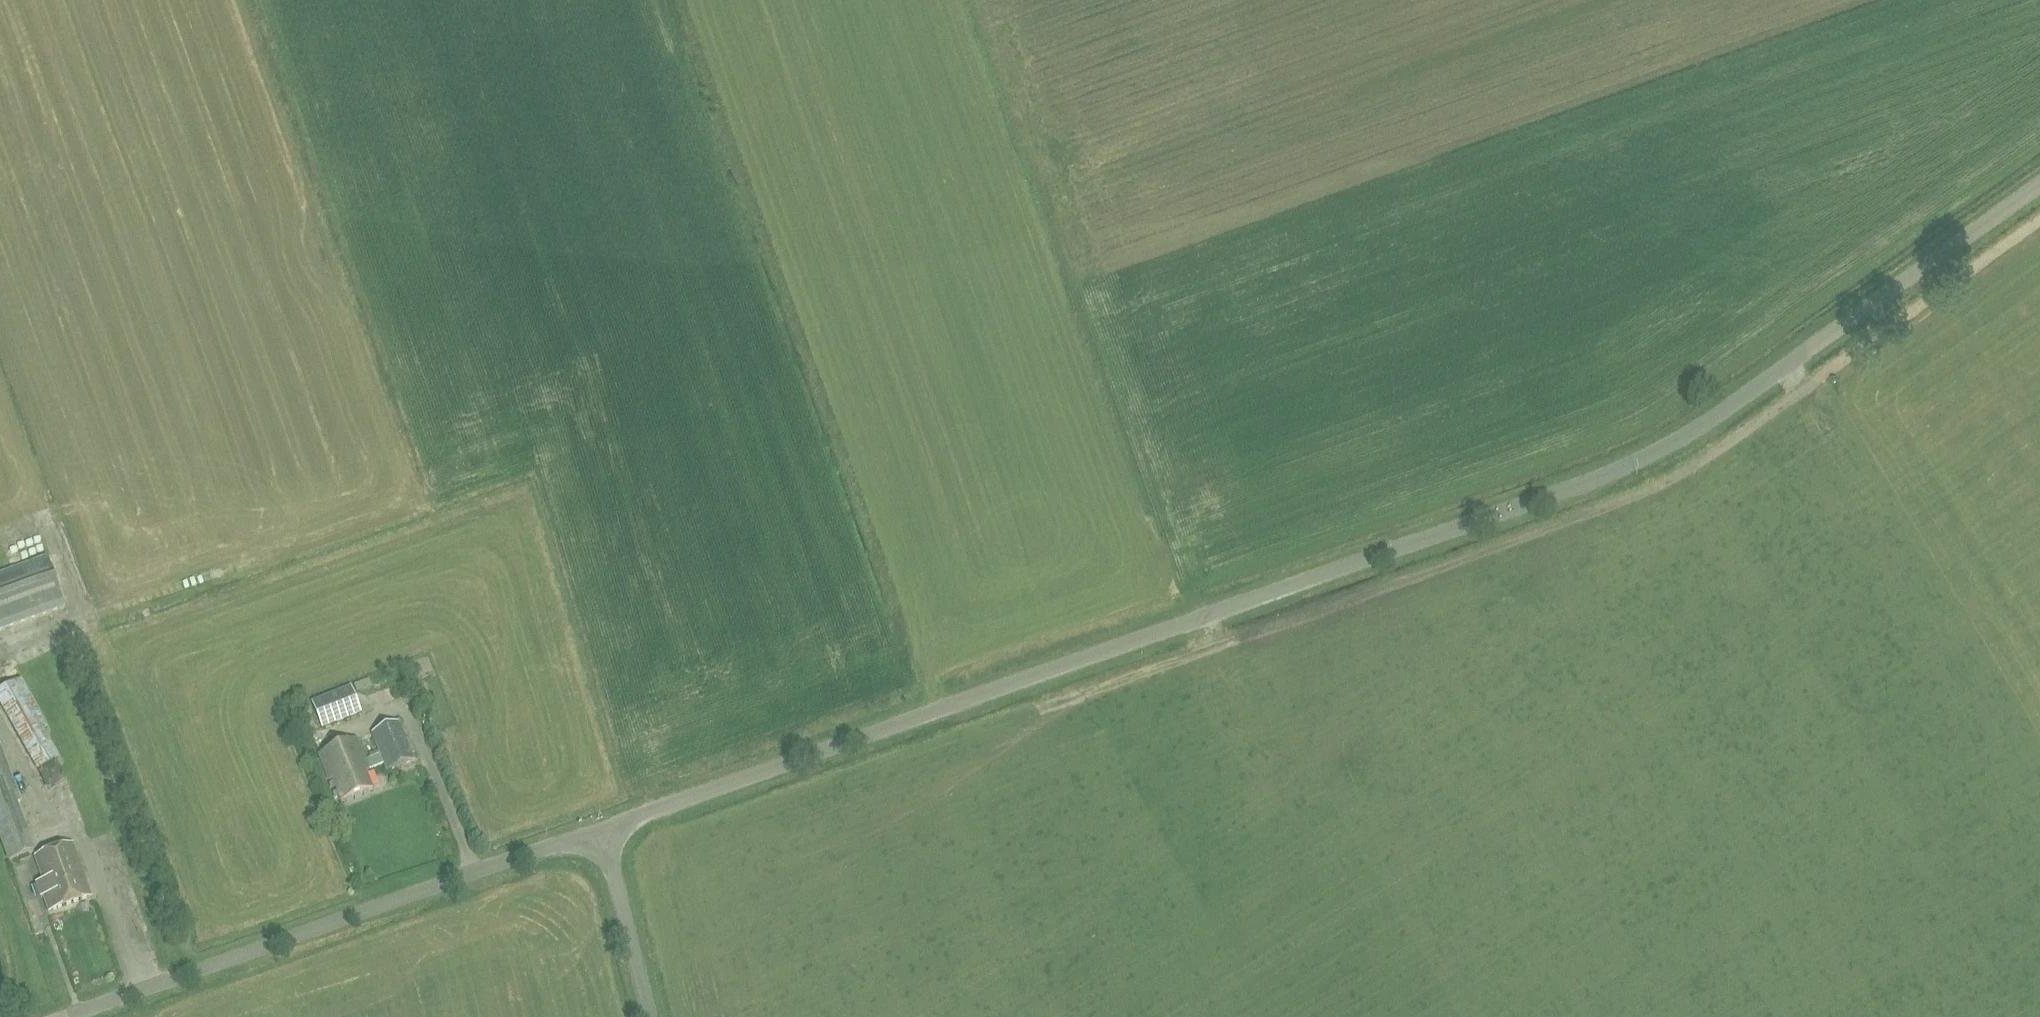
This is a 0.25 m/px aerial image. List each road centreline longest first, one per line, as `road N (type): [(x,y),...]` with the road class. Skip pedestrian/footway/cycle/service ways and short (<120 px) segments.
road 1 (unclassified): [(603,828),(1616,472),(1711,422),(2039,186)]
road 2 (unclassified): [(79,1016),(603,828)]
road 3 (unclassified): [(649,1016),(603,828)]

